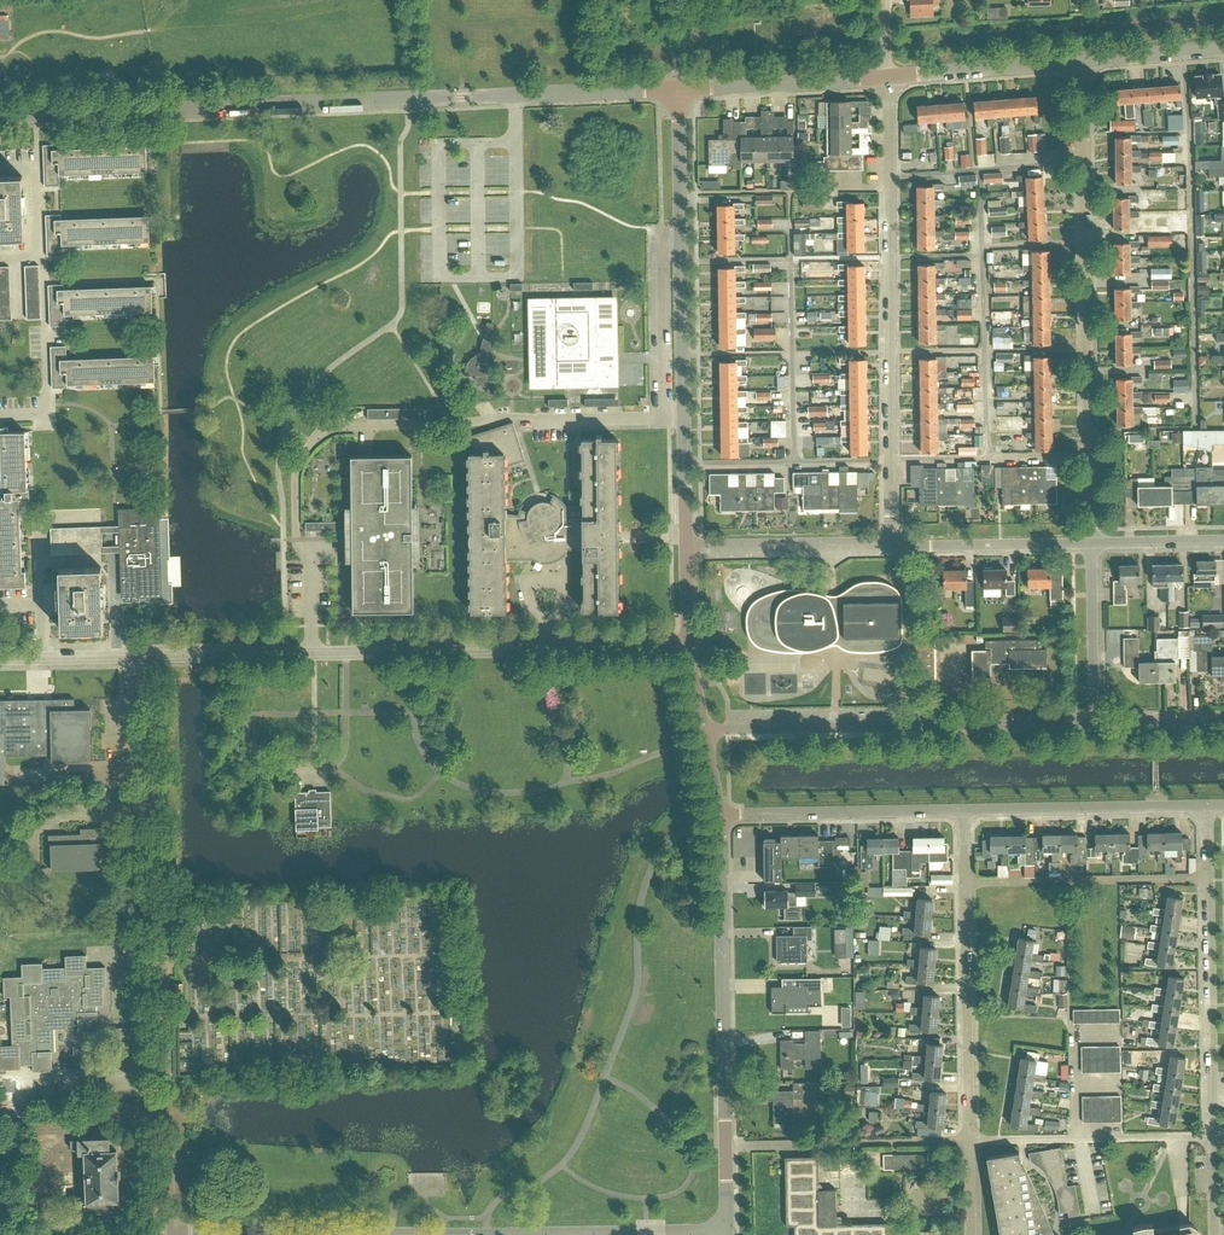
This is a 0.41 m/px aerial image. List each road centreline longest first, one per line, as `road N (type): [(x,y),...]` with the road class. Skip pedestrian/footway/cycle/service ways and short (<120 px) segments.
road 1 (tertiary): [(679,88),(0,116)]
road 2 (unclassified): [(172,1229),(147,655)]
road 3 (residential): [(687,646),(147,655)]
road 4 (residential): [(1091,543),(1081,61)]
road 5 (residential): [(892,540),(886,80)]
road 6 (unclassified): [(687,544),(679,88)]
road 7 (unclassified): [(726,1229),(720,816)]
road 8 (residential): [(1093,723),(706,732)]
road 9 (residential): [(1212,1136),(1208,806)]
road 10 (residential): [(969,1140),(964,811)]
road 11 (residential): [(172,1229),(464,1234)]
road 12 (residential): [(464,1234),(726,1229)]
road 13 (residential): [(720,816),(964,811)]
road 14 (residential): [(964,811),(1208,806)]
road 15 (residential): [(1212,1136),(969,1140)]
road 16 (tertiary): [(679,88),(886,80)]
road 17 (residential): [(687,544),(892,540)]
road 18 (residential): [(1091,543),(906,546),(892,540)]
road 19 (tertiary): [(886,80),(1081,61)]
road 20 (residential): [(1093,723),(1091,543)]
road 21 (residential): [(147,655),(0,659)]
road 22 (tertiary): [(1081,61),(1223,50)]
road 23 (residential): [(1223,541),(1091,543)]
road 24 (residential): [(1223,723),(1093,723)]

